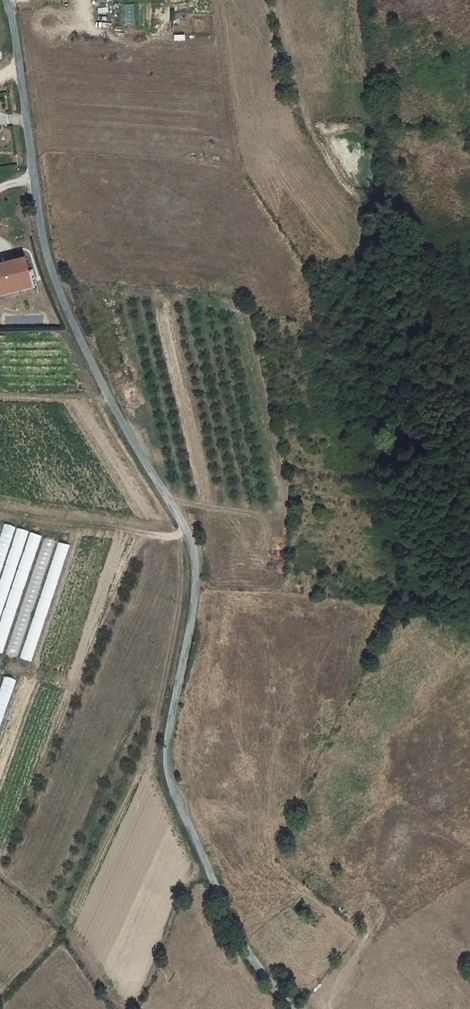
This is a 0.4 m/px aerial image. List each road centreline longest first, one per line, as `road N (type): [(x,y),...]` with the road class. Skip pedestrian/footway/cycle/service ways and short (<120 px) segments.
road 1 (unclassified): [(6,0),(42,233),(60,288),(81,347),(193,556),(161,761),(235,934),(292,1008)]
road 2 (track): [(183,529),(163,537),(0,518)]

